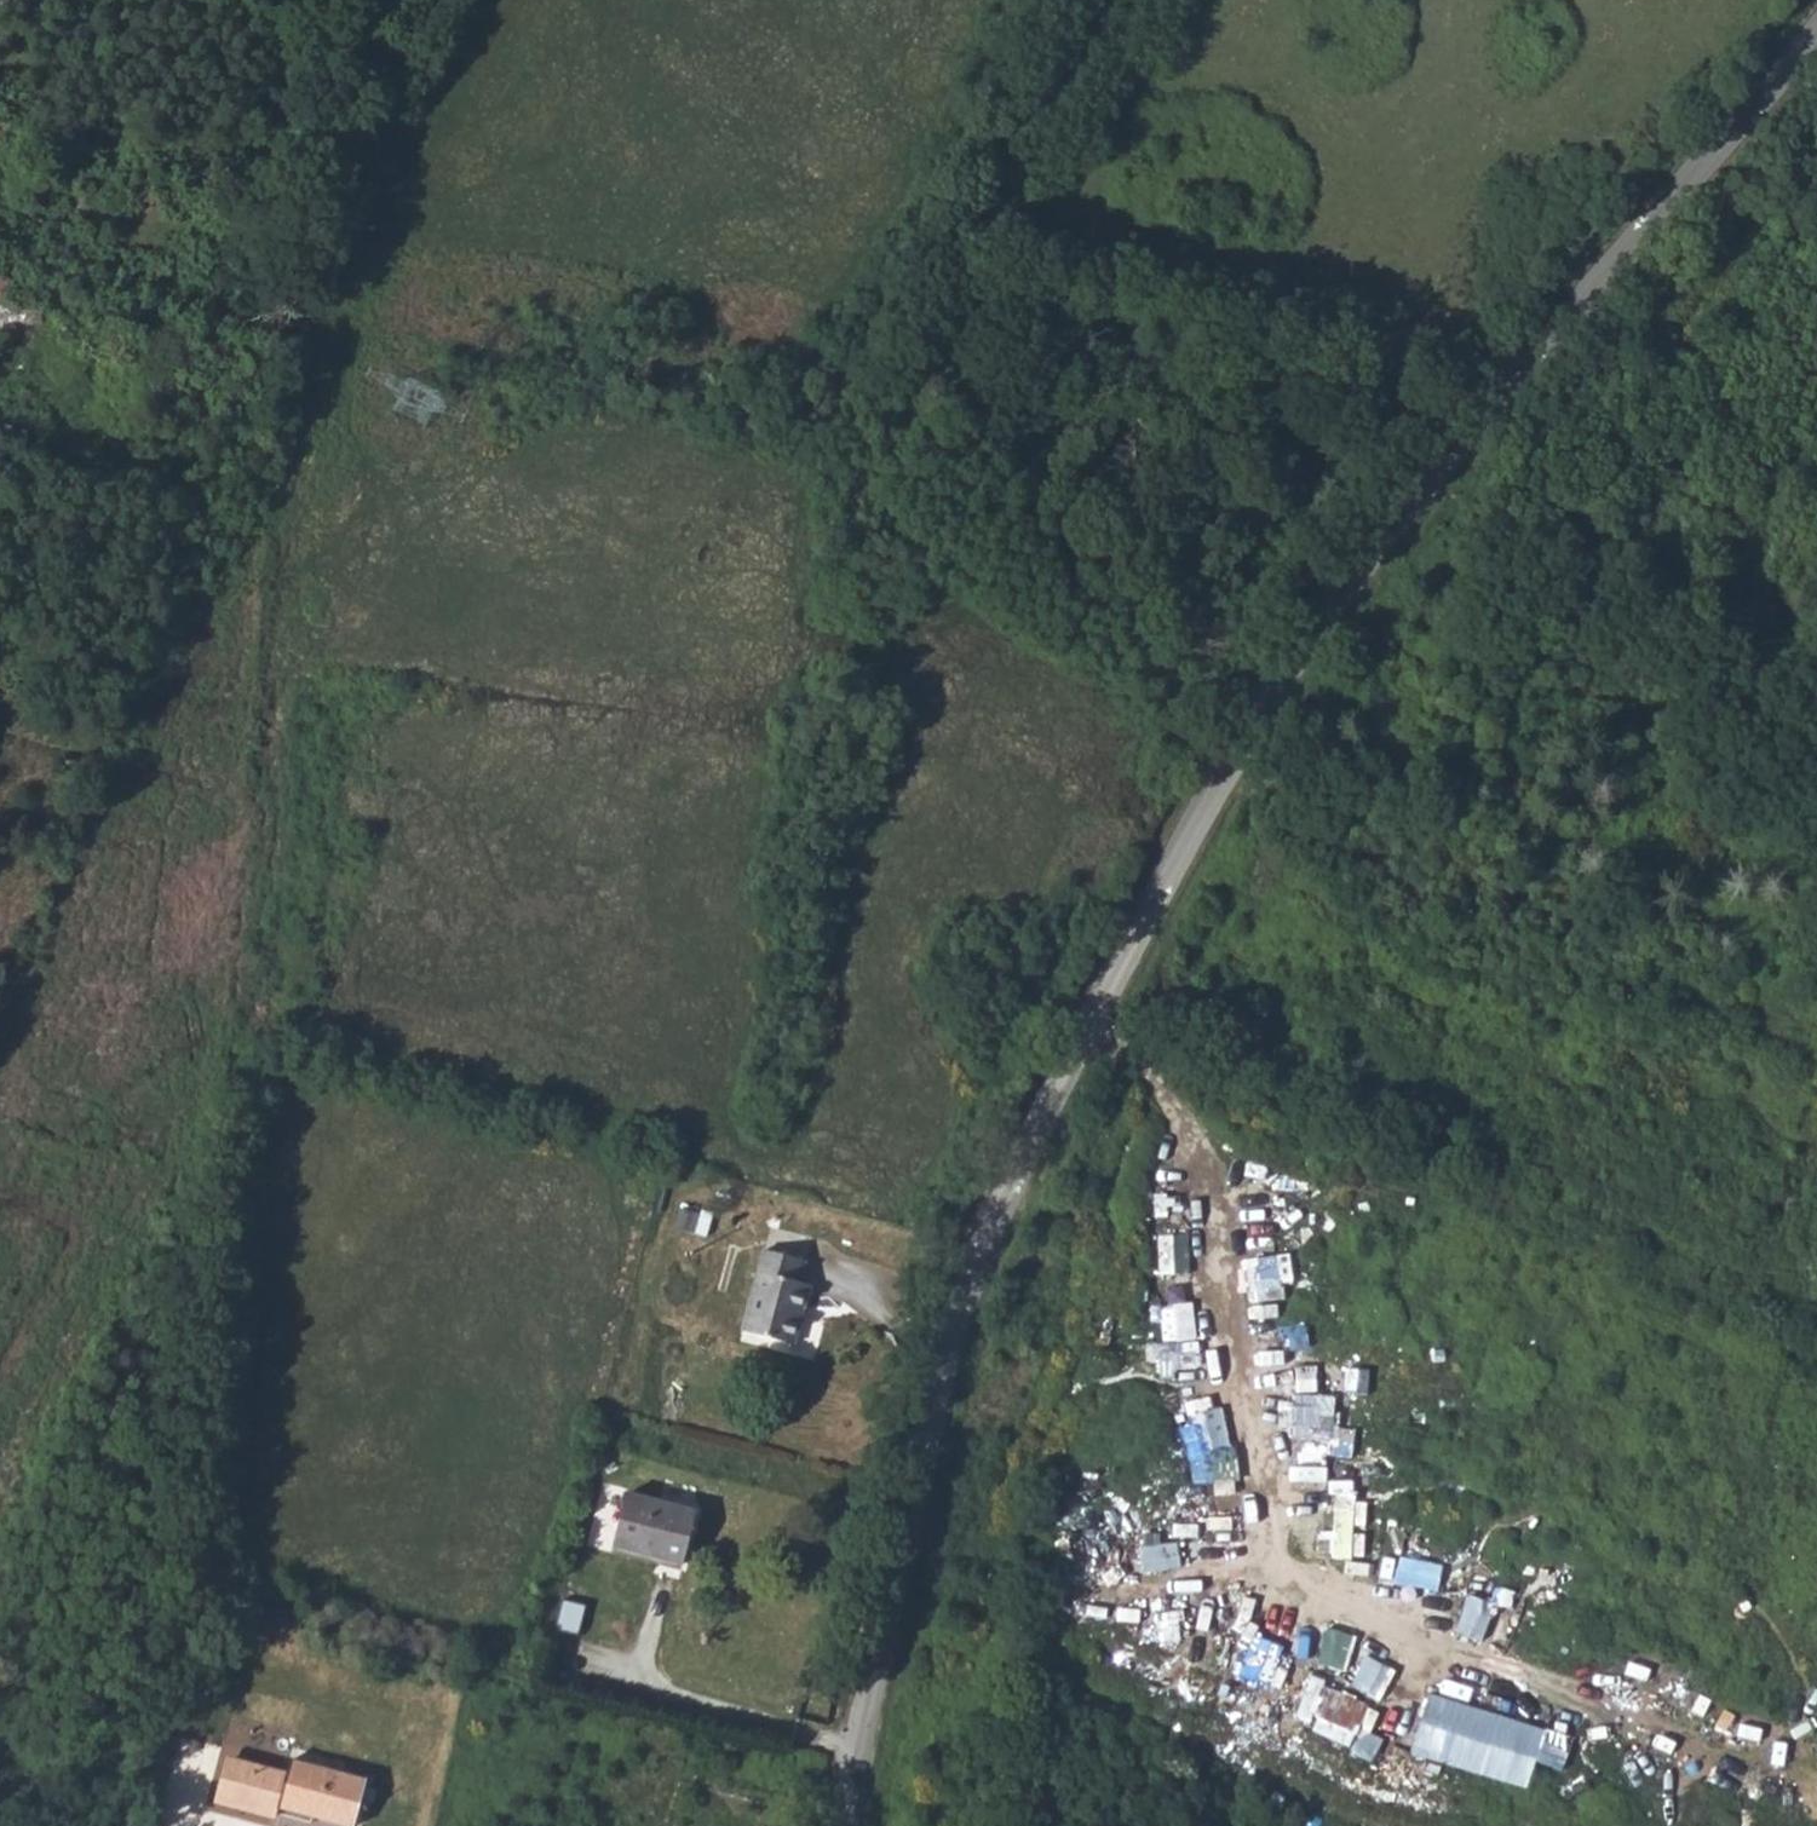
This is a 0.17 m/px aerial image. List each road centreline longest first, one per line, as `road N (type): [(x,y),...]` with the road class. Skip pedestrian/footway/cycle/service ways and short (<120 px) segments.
road 1 (tertiary): [(1816,32),(1500,369),(1339,583),(1199,819),(980,1260),(916,1492),(852,1825)]

